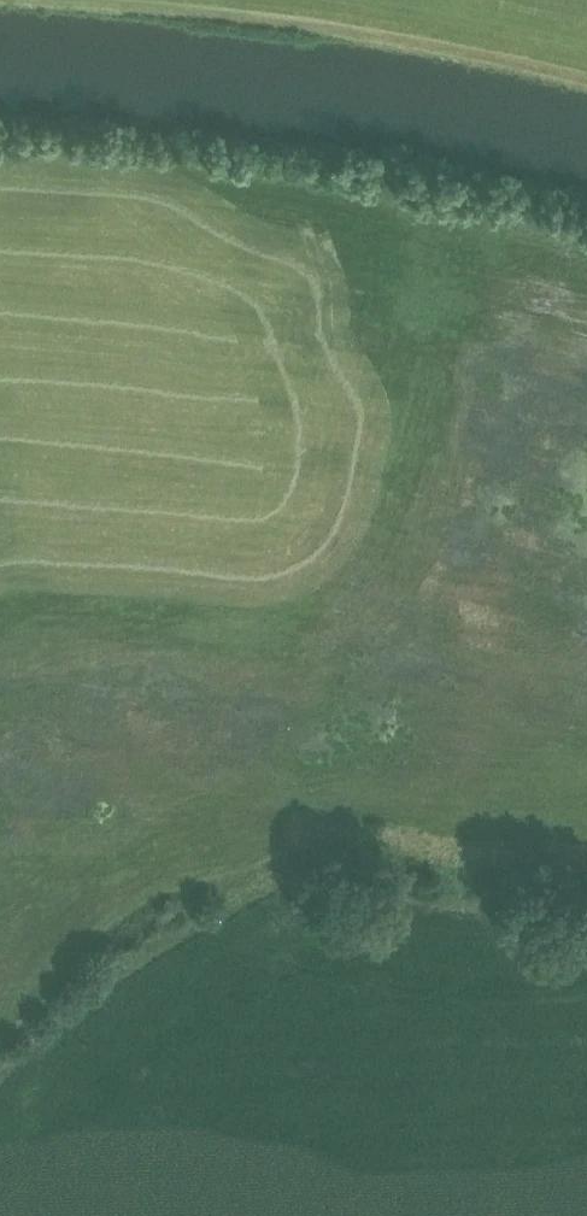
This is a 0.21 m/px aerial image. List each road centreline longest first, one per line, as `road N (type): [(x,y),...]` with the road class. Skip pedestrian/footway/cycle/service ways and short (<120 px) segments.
road 1 (track): [(113,0),(318,25),(586,79)]

